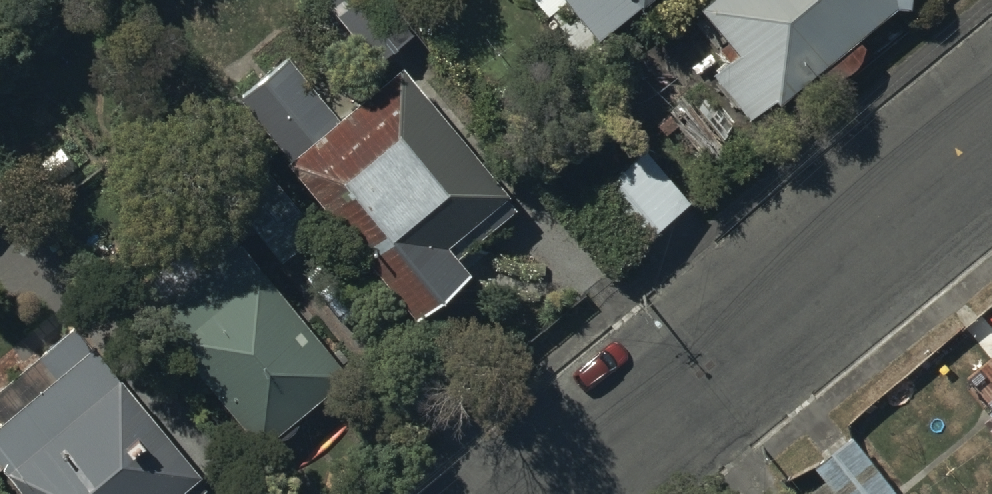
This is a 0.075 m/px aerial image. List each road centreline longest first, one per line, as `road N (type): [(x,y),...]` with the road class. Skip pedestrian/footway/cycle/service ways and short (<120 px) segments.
road 1 (residential): [(991,107),(527,493)]

